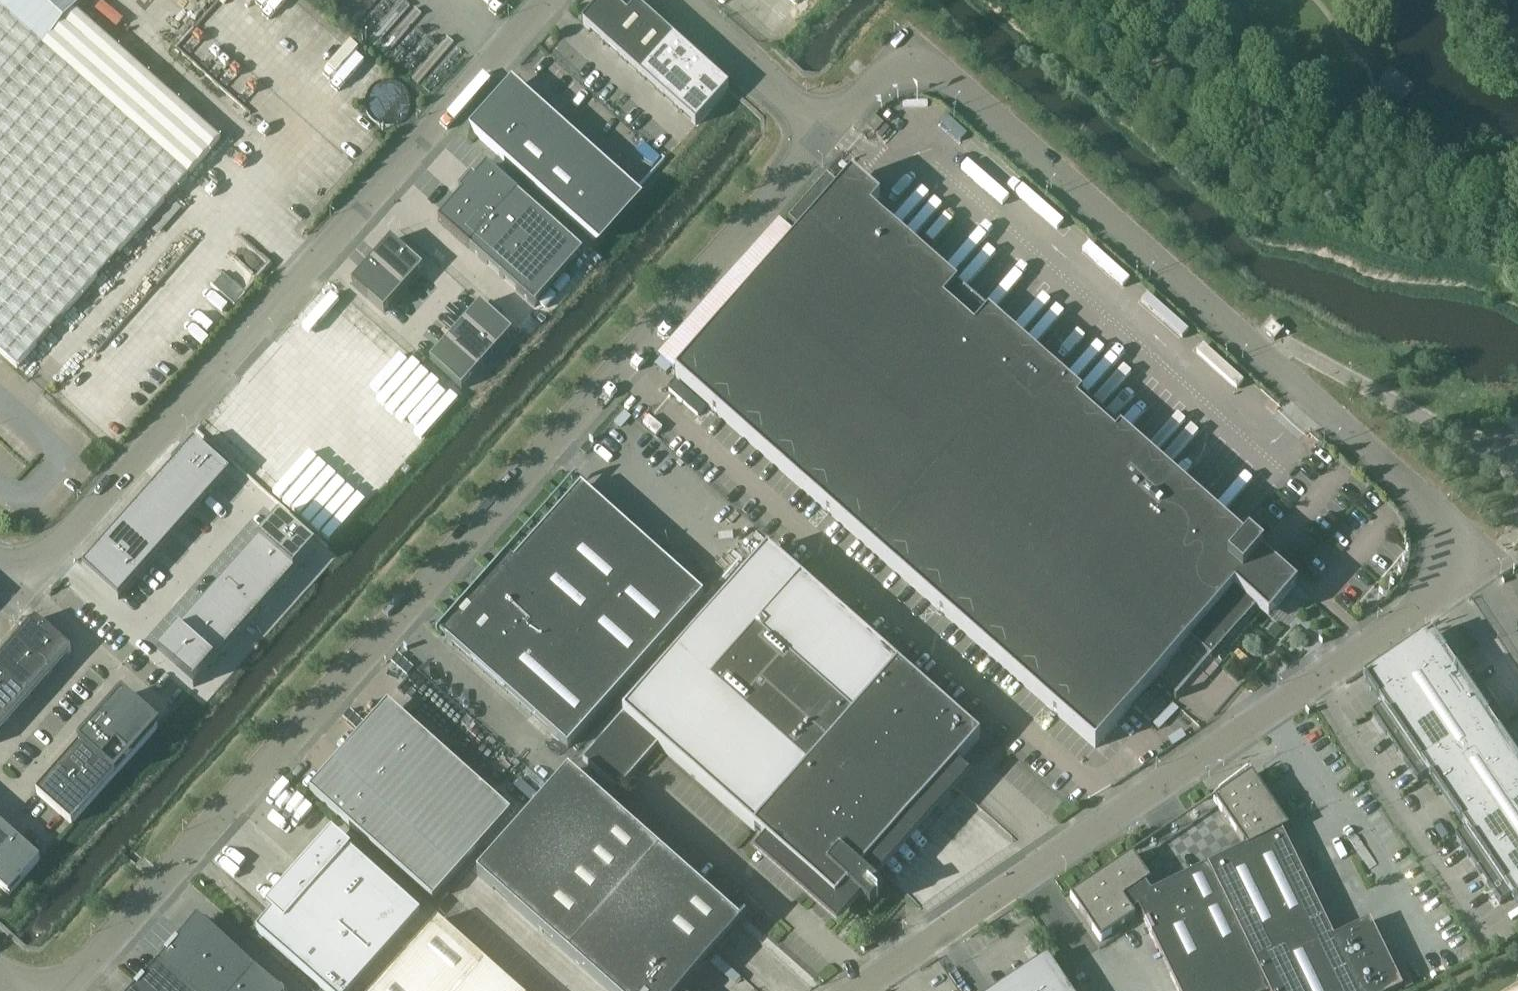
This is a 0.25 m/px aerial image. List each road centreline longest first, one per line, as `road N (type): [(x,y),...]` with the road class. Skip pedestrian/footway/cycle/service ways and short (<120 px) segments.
road 1 (unclassified): [(824,135),(907,46),(1449,526),(1436,598),(854,990)]
road 2 (unclassified): [(59,990),(824,135)]
road 3 (unclassified): [(548,0),(56,555),(0,565)]
road 4 (unclassified): [(824,135),(676,0)]

